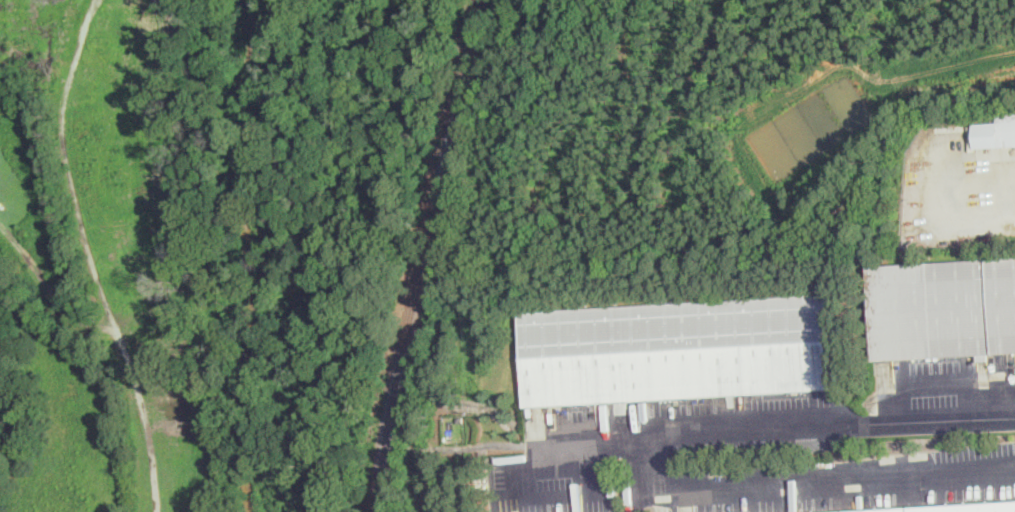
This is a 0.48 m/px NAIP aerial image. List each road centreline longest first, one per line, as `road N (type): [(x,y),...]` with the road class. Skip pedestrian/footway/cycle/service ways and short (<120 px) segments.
road 1 (residential): [(639,511),(636,441),(646,432),(1014,417)]

